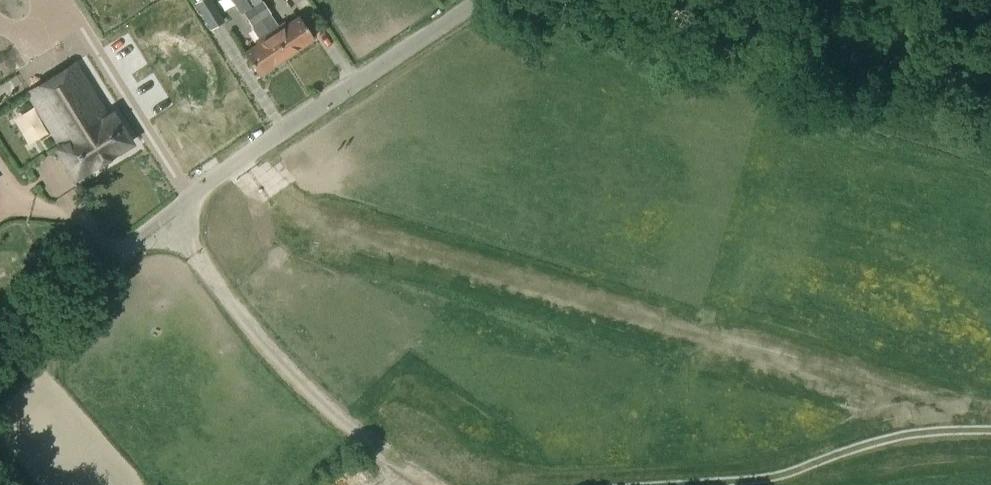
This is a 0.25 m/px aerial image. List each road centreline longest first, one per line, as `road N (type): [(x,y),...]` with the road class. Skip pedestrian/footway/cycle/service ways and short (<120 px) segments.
road 1 (track): [(228,167),(283,204),(990,413)]
road 2 (residential): [(192,195),(483,0)]
road 3 (residential): [(0,371),(119,253),(192,195)]
road 4 (residential): [(59,0),(192,195)]

